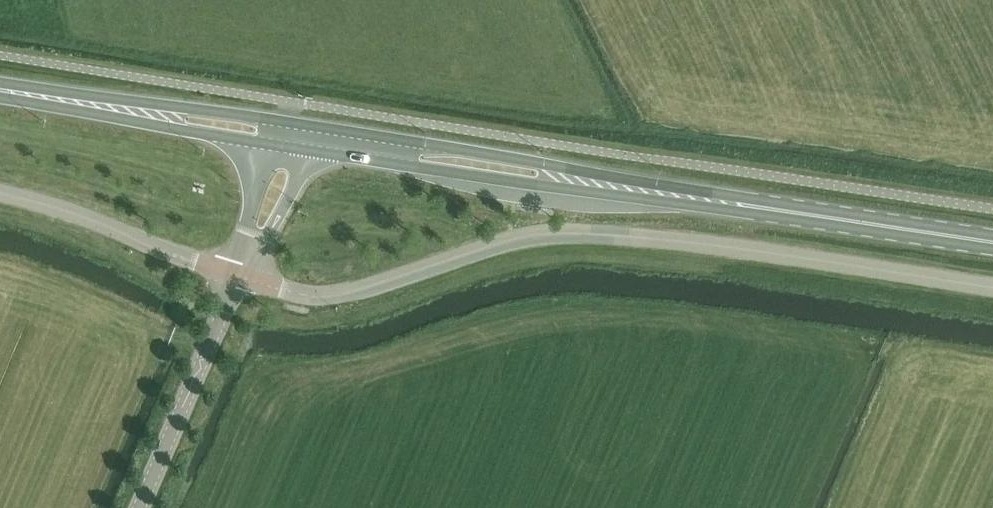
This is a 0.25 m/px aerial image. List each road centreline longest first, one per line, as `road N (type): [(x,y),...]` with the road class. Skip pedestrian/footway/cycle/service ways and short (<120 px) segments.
road 1 (unclassified): [(992,289),(591,233),(512,240),(339,295),(308,296),(239,274)]
road 2 (primary): [(992,245),(293,136)]
road 3 (primary): [(293,136),(0,89)]
road 4 (tertiary): [(139,507),(239,274)]
road 5 (unclassified): [(239,274),(0,192)]
road 6 (tertiary): [(239,274),(293,136)]

